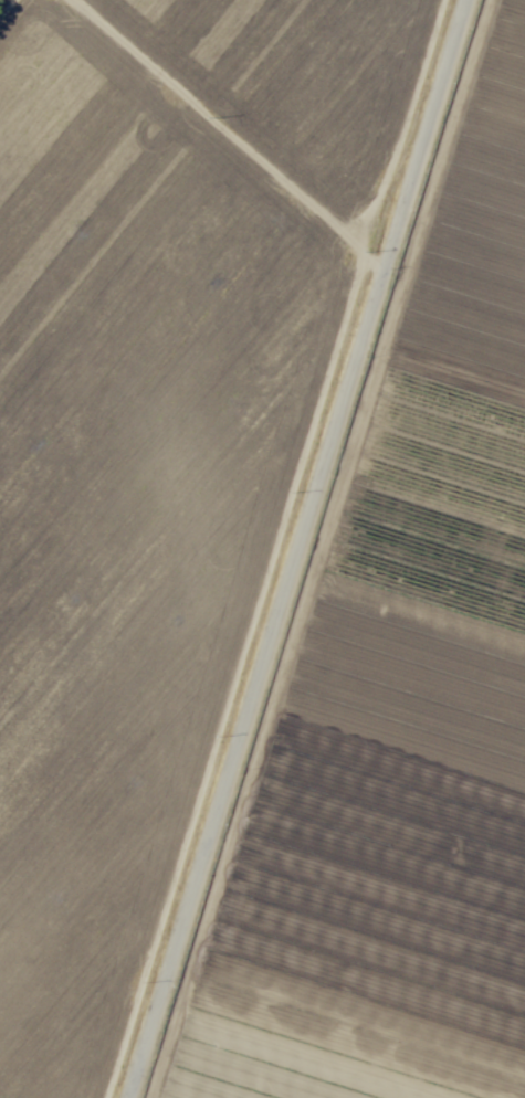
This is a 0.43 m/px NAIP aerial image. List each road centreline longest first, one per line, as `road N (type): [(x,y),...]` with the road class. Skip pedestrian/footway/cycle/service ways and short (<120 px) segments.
road 1 (tertiary): [(127,1097),(466,0)]
road 2 (track): [(98,1097),(435,0)]
road 3 (track): [(385,266),(73,0)]

